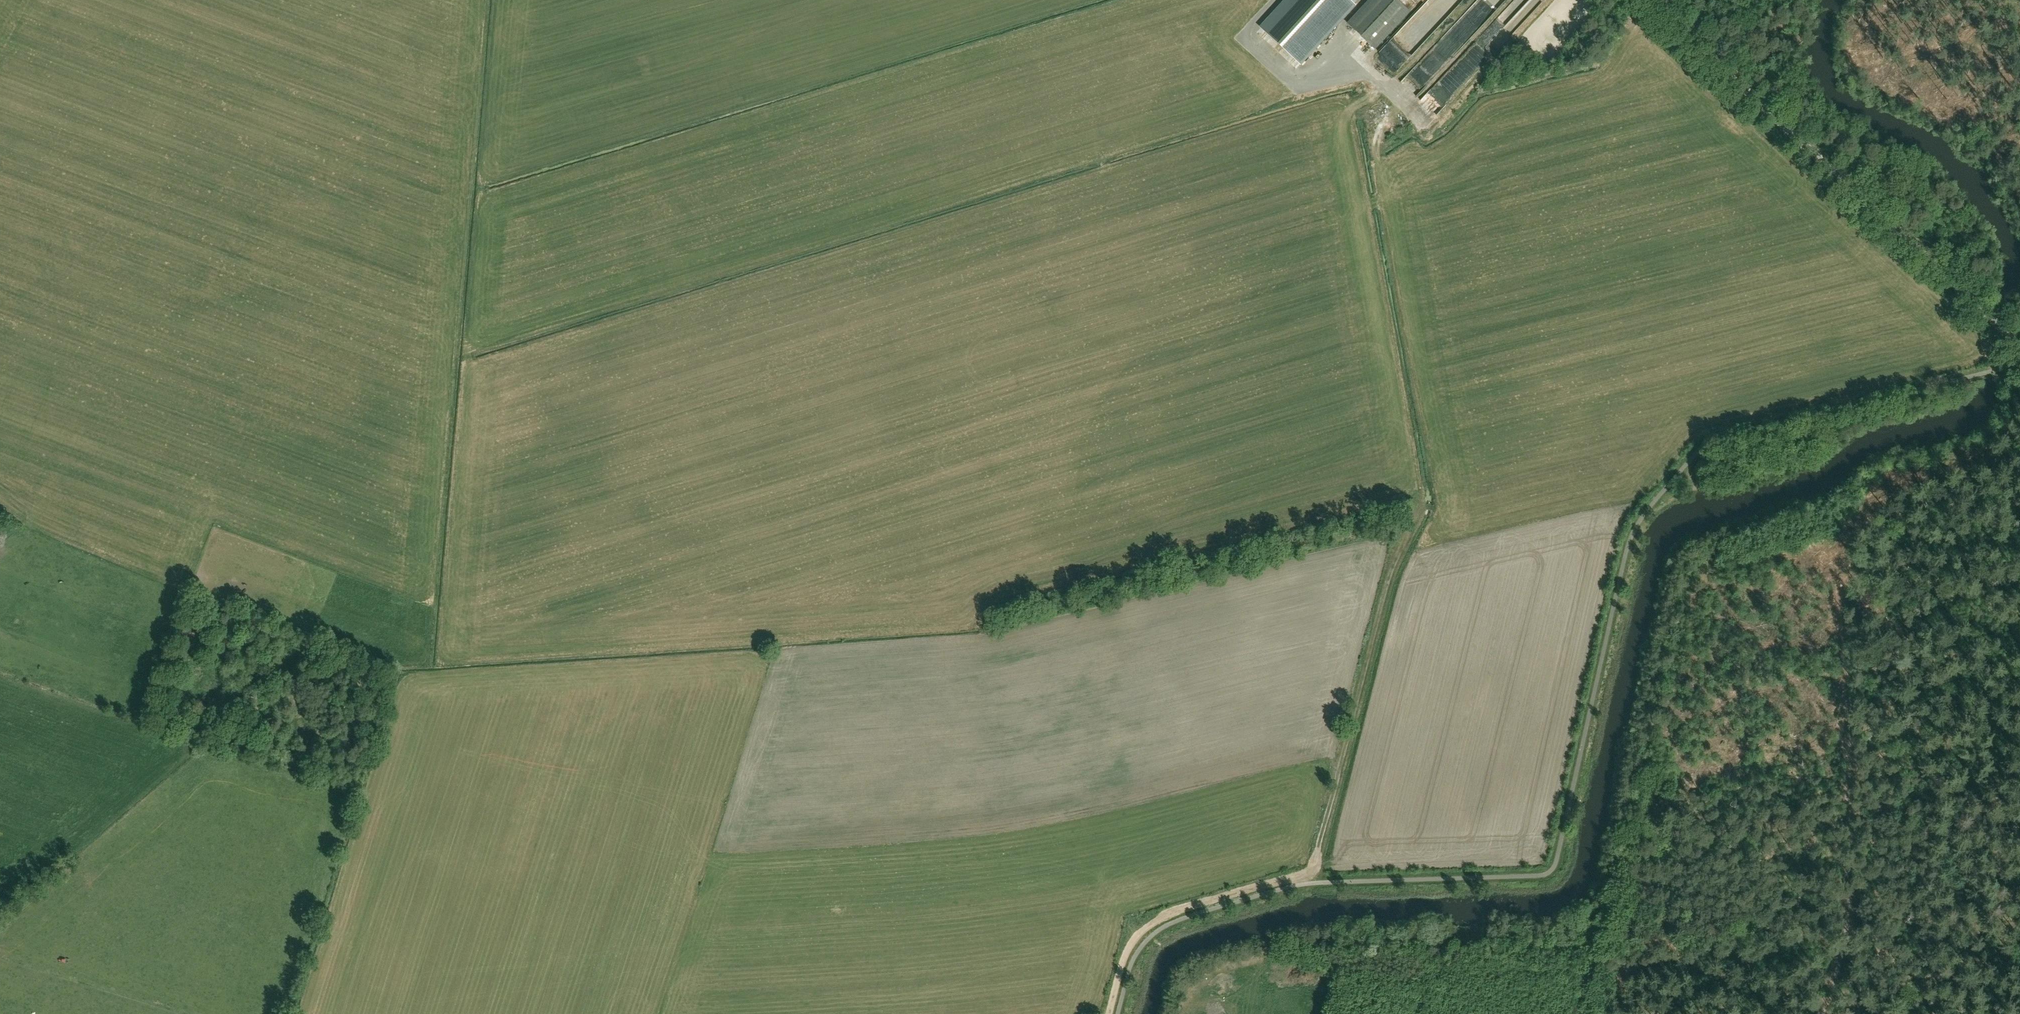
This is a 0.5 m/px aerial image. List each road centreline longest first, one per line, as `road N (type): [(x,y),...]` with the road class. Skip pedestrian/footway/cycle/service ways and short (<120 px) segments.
road 1 (unclassified): [(2019,345),(1648,0)]
road 2 (track): [(1313,883),(1385,590),(1420,502)]
road 3 (track): [(1109,1013),(1125,956),(1143,931),(1188,908),(1310,875)]

